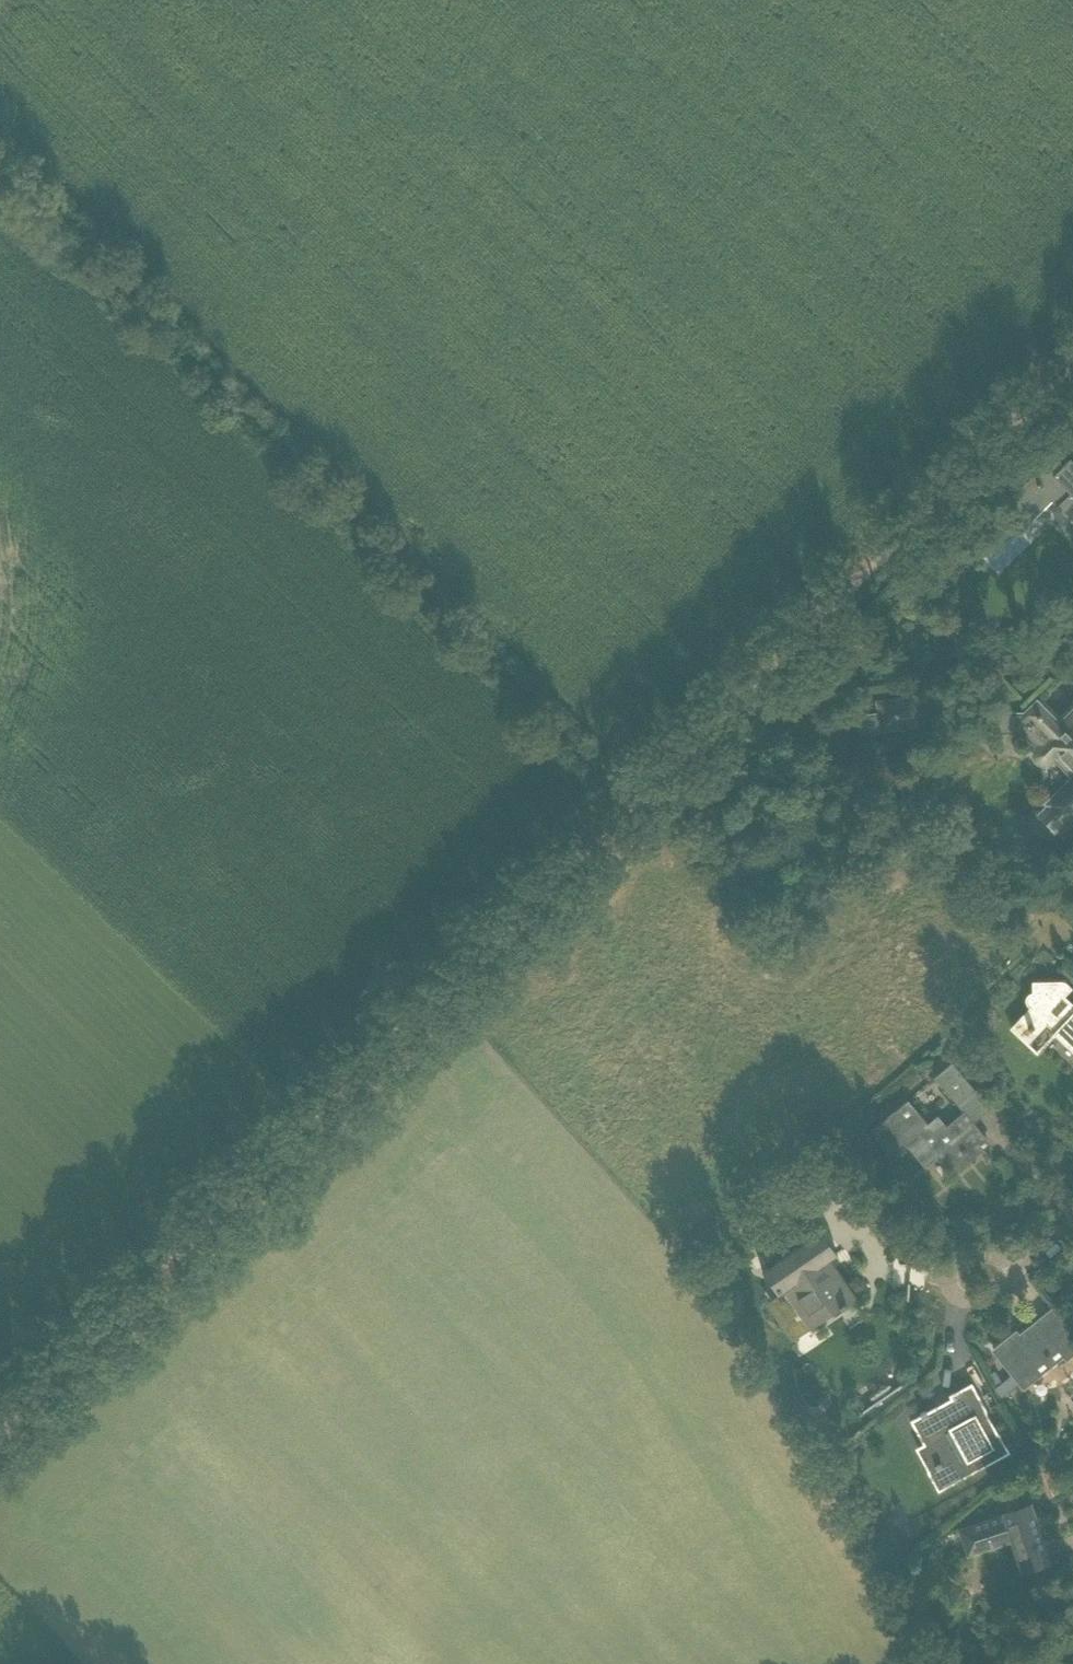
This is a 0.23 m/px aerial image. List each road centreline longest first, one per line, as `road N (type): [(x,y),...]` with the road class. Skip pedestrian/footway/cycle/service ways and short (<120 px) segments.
road 1 (track): [(629,805),(0,1431)]
road 2 (track): [(1072,364),(629,805)]
road 3 (residential): [(1016,1266),(986,1298),(957,1297),(945,1280),(957,1259),(1005,1258)]

